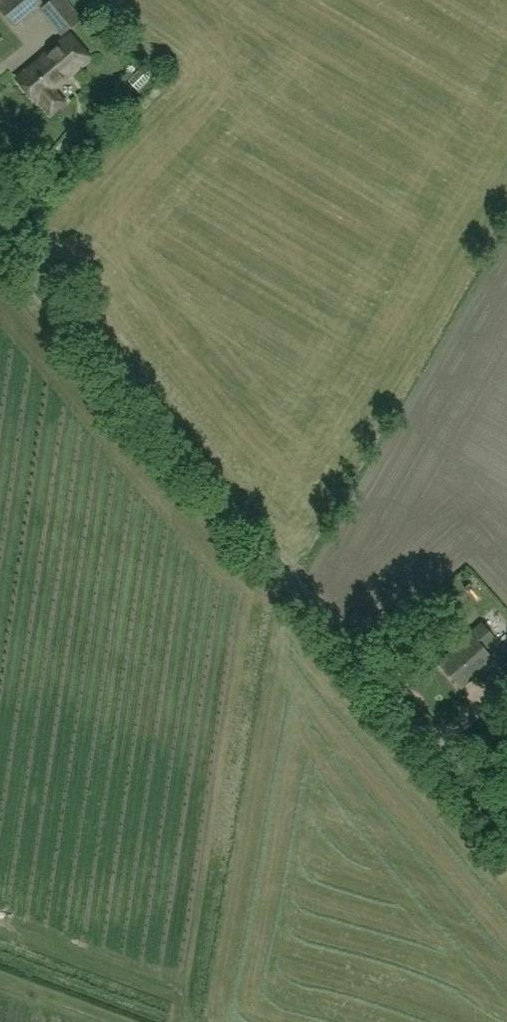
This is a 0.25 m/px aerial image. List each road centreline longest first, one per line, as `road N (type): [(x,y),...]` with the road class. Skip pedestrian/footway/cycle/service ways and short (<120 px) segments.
road 1 (tertiary): [(506,835),(0,245)]

